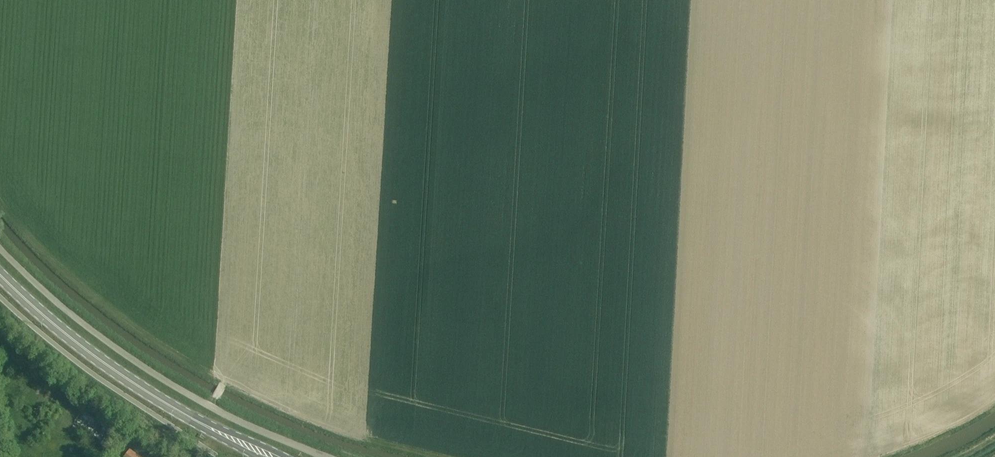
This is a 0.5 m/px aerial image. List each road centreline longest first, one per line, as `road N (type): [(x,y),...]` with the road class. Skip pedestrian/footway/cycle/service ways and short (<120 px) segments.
road 1 (unclassified): [(324,456),(237,420),(138,364),(0,248)]
road 2 (primary): [(267,456),(103,362),(0,273)]

